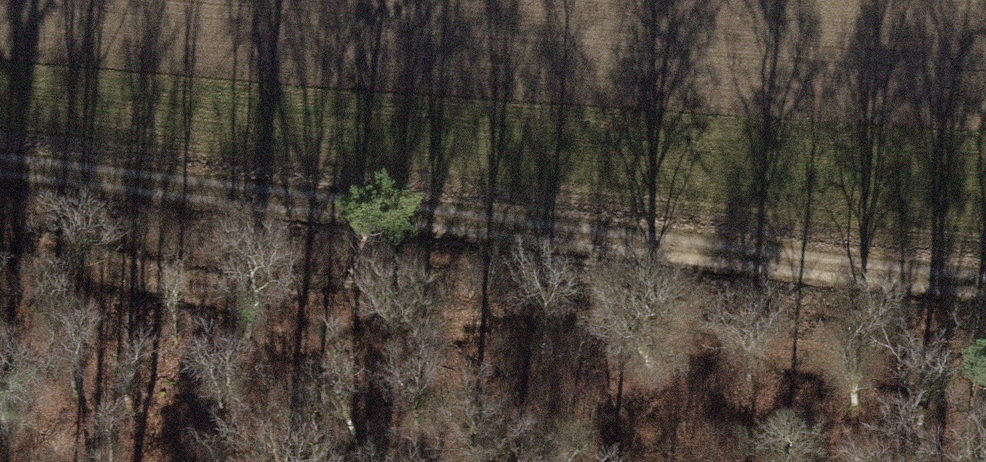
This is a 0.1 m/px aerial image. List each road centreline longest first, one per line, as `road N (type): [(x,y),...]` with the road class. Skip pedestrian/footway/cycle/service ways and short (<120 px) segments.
road 1 (track): [(0,245),(401,319),(656,327),(985,382)]
road 2 (track): [(0,157),(985,275)]

